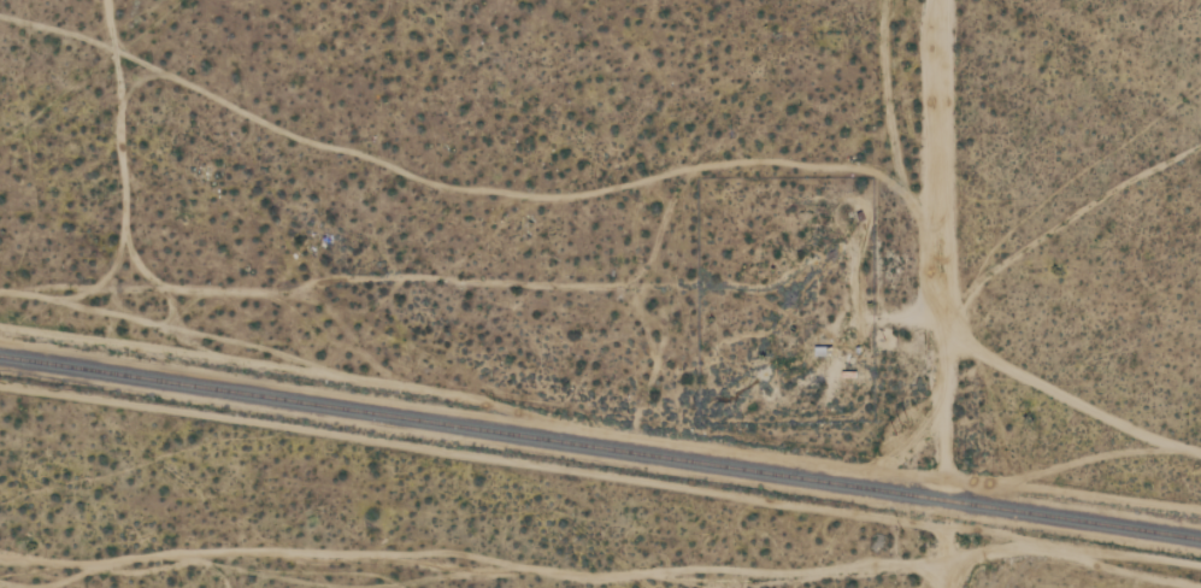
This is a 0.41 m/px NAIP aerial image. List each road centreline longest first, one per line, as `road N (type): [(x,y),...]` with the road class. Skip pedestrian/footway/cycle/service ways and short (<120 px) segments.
road 1 (track): [(947,587),(940,0)]

